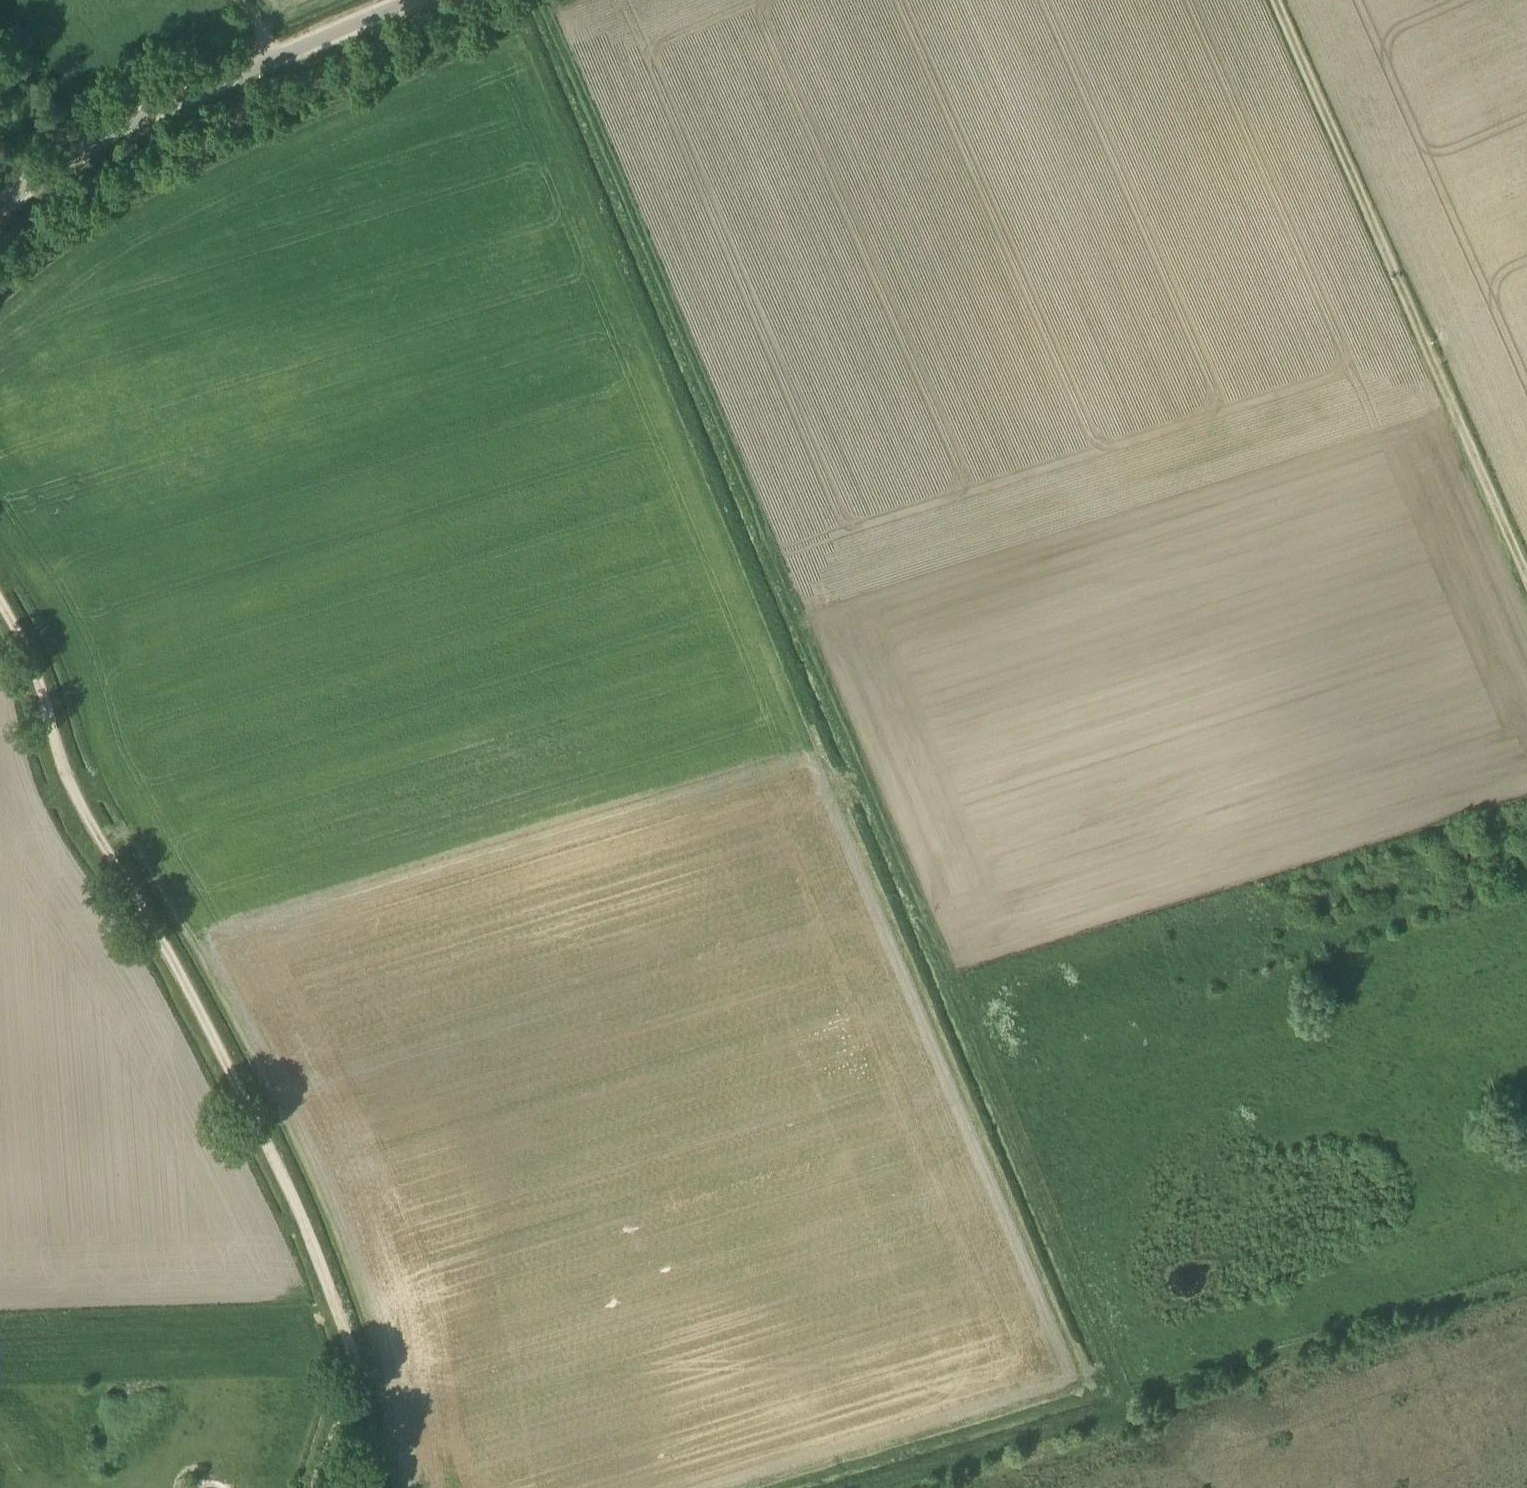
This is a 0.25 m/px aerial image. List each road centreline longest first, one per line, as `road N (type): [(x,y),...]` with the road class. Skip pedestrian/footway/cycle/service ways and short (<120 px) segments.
road 1 (track): [(0,599),(32,646),(63,753),(313,1226),(362,1357),(327,1487)]
road 2 (track): [(1526,580),(1271,0)]
road 3 (unclassified): [(0,222),(109,142),(424,0)]

